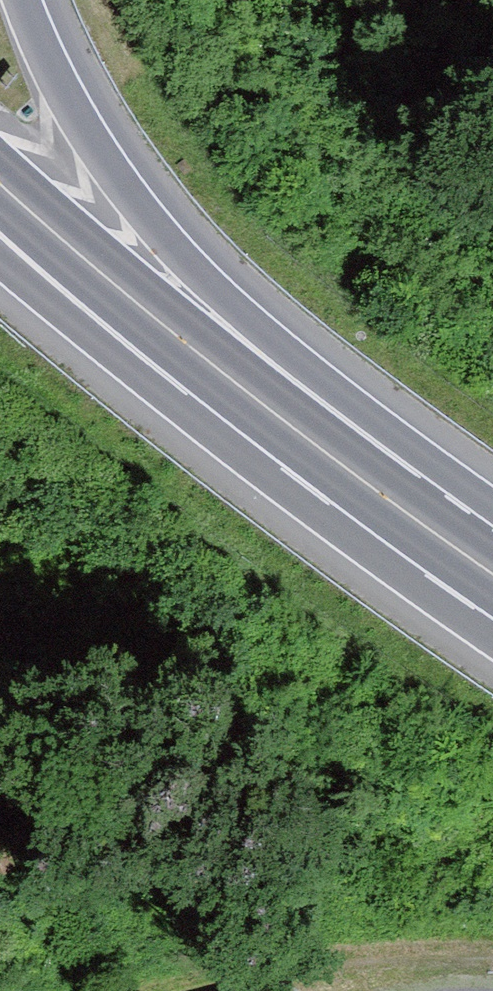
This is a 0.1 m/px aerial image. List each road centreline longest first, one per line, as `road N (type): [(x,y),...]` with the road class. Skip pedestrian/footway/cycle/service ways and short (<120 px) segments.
road 1 (trunk): [(405,512),(176,257),(96,153),(22,0)]
road 2 (track): [(193,969),(436,918),(492,918)]
road 3 (trunk): [(212,365),(0,183)]
road 4 (trunk): [(405,512),(212,365)]
road 5 (trunk): [(0,258),(49,298),(212,365)]

